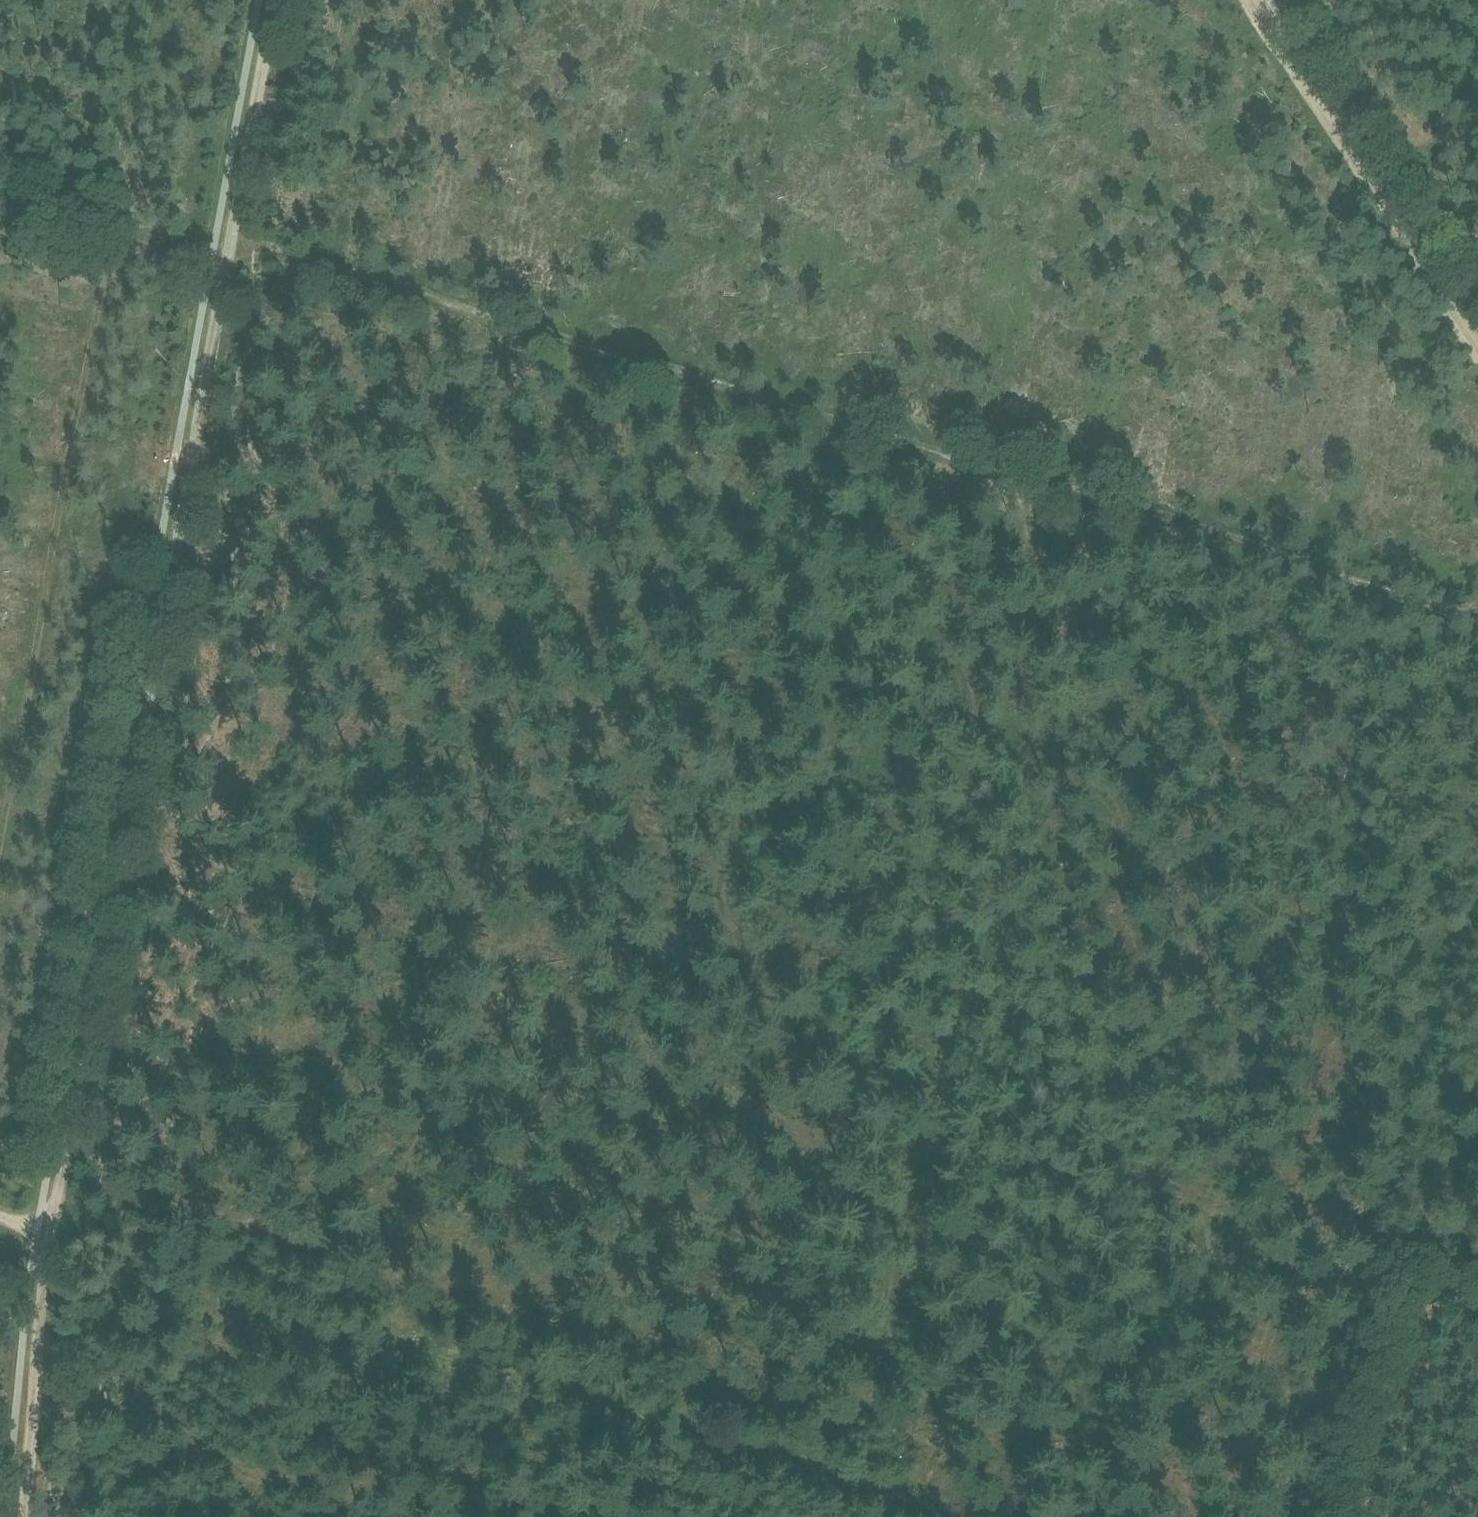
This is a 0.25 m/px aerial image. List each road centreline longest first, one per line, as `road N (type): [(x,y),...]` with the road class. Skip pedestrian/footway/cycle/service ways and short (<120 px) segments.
road 1 (track): [(23,1516),(49,1236),(274,0)]
road 2 (track): [(176,0),(0,887)]
road 3 (track): [(1477,326),(1264,0)]

